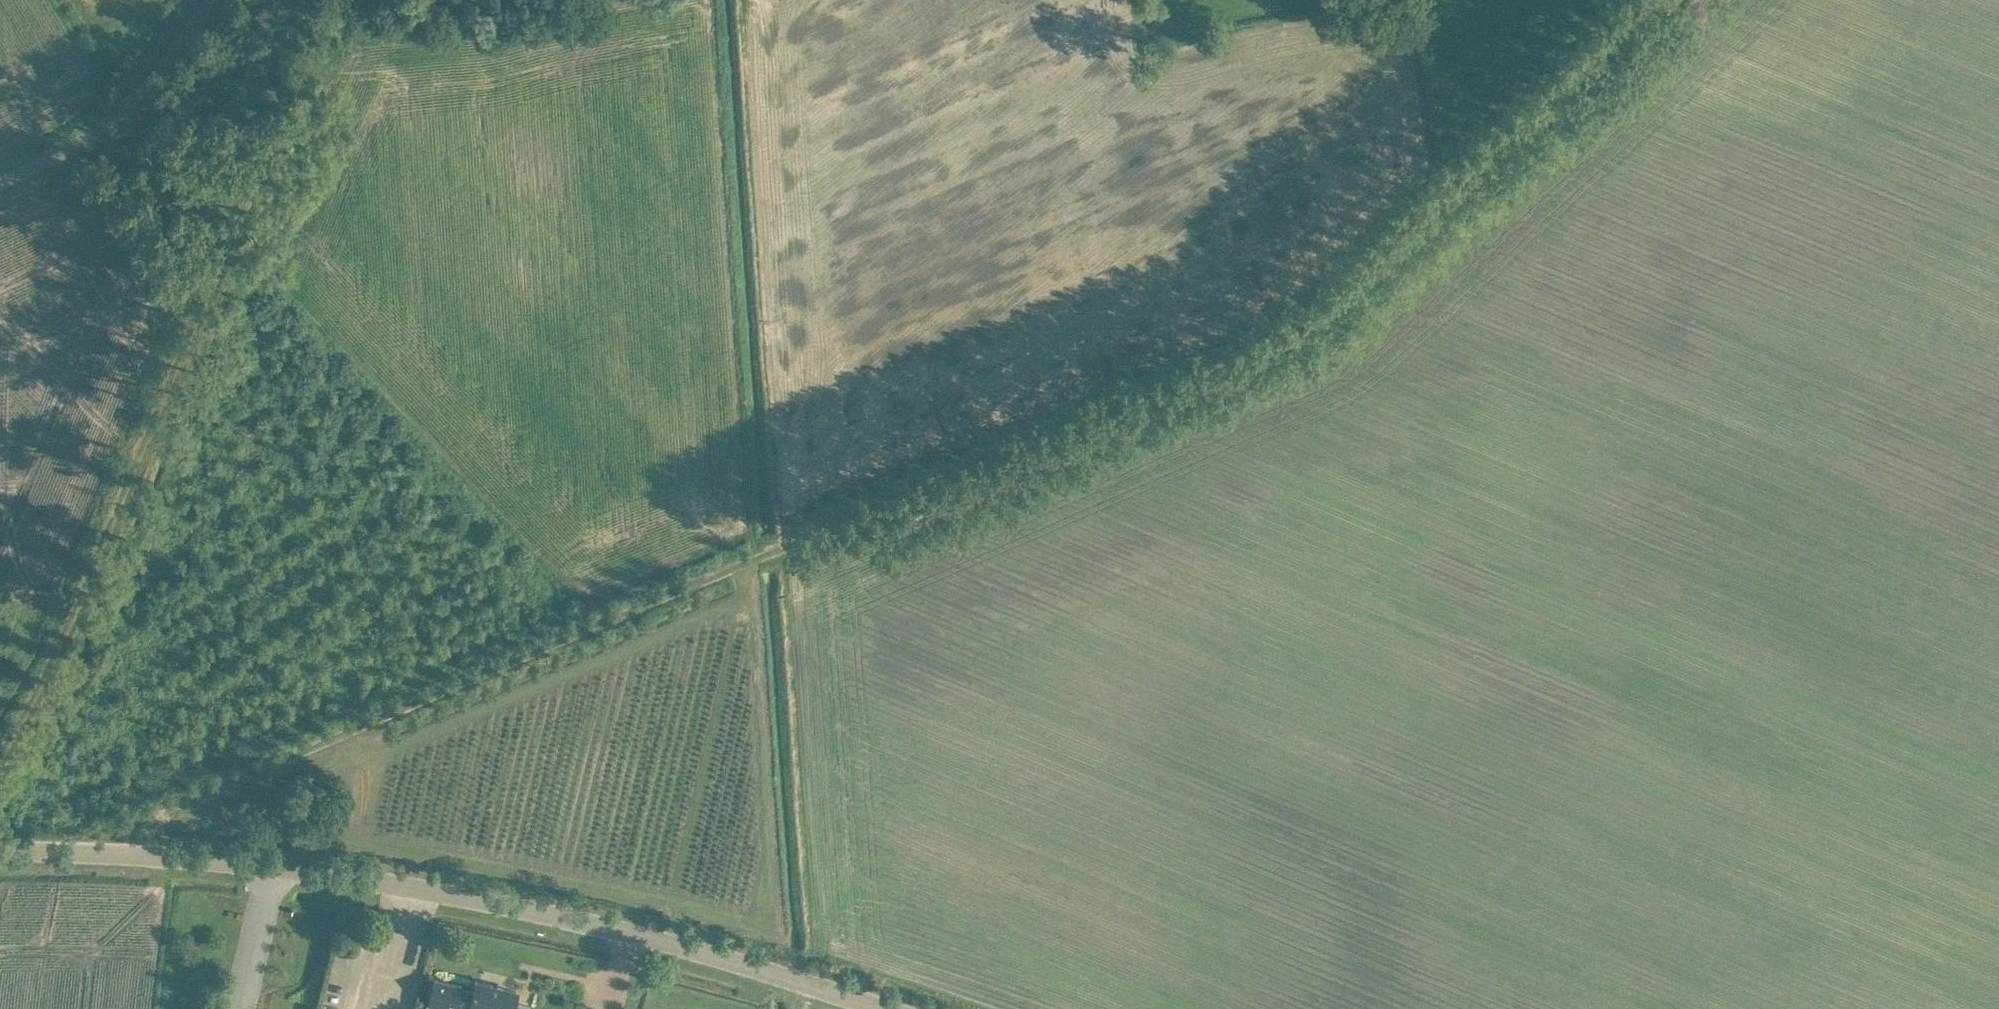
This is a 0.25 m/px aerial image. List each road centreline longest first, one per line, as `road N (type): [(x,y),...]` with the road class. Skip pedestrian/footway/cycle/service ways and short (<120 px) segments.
road 1 (track): [(139,858),(148,823),(160,811),(1327,302),(1647,0)]
road 2 (unclassified): [(877,1008),(643,938),(471,900),(302,872),(0,853)]
road 3 (track): [(0,752),(97,577),(332,0)]
road 4 (unclassified): [(0,180),(107,123),(209,0)]

